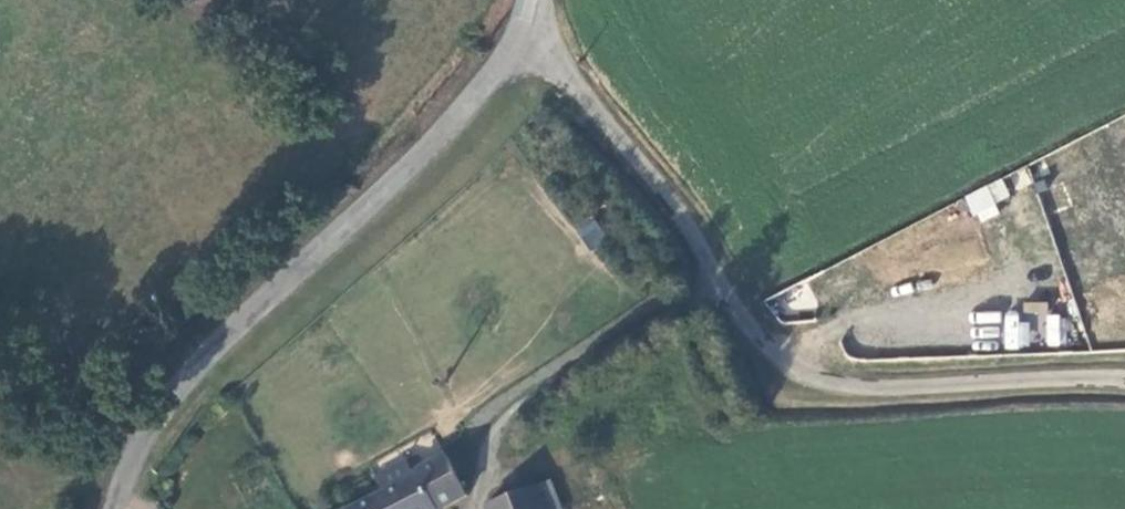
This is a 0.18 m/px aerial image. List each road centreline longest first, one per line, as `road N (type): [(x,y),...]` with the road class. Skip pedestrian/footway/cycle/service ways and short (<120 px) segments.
road 1 (unclassified): [(112,508),(139,442),(191,367),(438,139),(505,56),(527,12)]
road 2 (unclassified): [(723,283),(758,335),(832,383),(1124,381)]
road 3 (unclassified): [(723,283),(504,421),(485,453),(479,499)]
road 4 (unclassified): [(527,12),(678,210),(723,283)]

